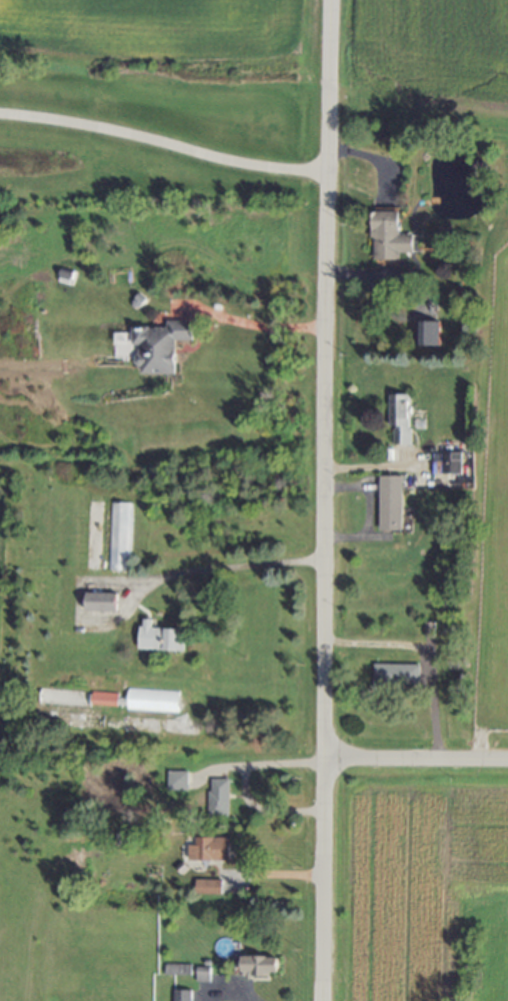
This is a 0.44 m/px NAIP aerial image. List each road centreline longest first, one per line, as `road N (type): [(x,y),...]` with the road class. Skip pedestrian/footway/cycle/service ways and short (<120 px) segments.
road 1 (residential): [(332,0),(320,1000)]
road 2 (residential): [(507,762),(324,760)]

